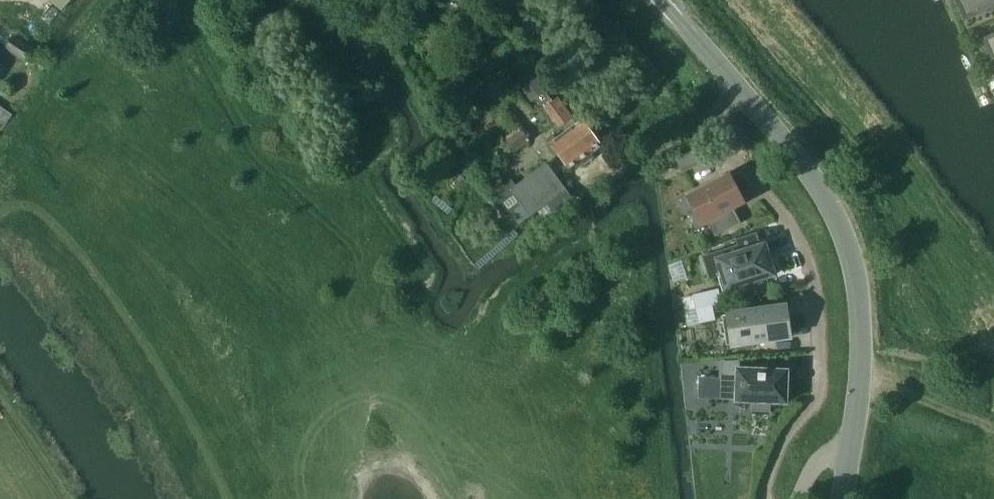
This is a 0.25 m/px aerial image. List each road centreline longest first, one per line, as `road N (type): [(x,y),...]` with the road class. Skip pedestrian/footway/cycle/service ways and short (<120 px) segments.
road 1 (unclassified): [(842,498),(860,359),(846,243),(805,169),(660,0)]

